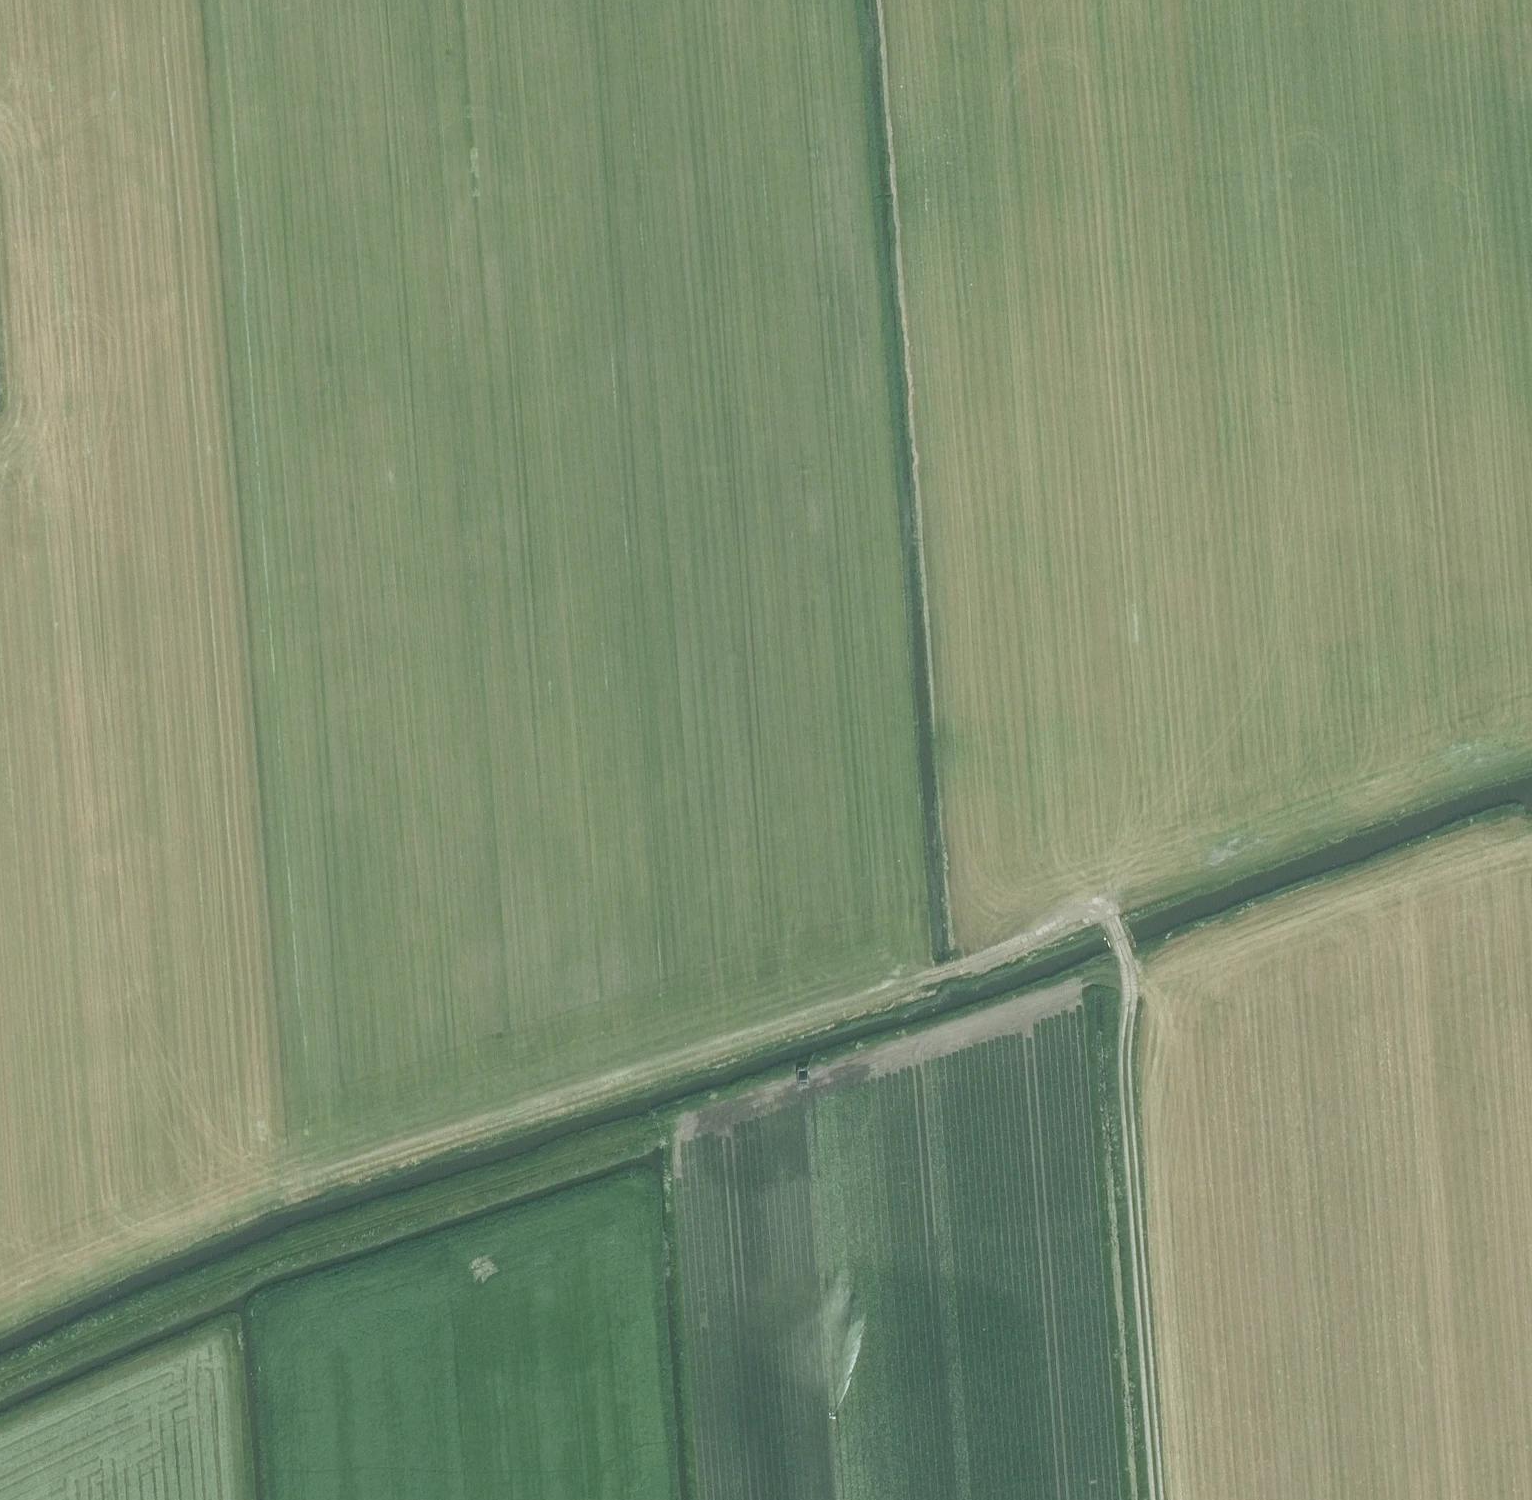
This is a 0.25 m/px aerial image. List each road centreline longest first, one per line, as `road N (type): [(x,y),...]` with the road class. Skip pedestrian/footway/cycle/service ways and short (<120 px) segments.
road 1 (track): [(1128,969),(344,1233),(0,1387)]
road 2 (track): [(934,975),(1083,913),(1111,912),(1131,1000),(1125,1045),(1158,1499)]

